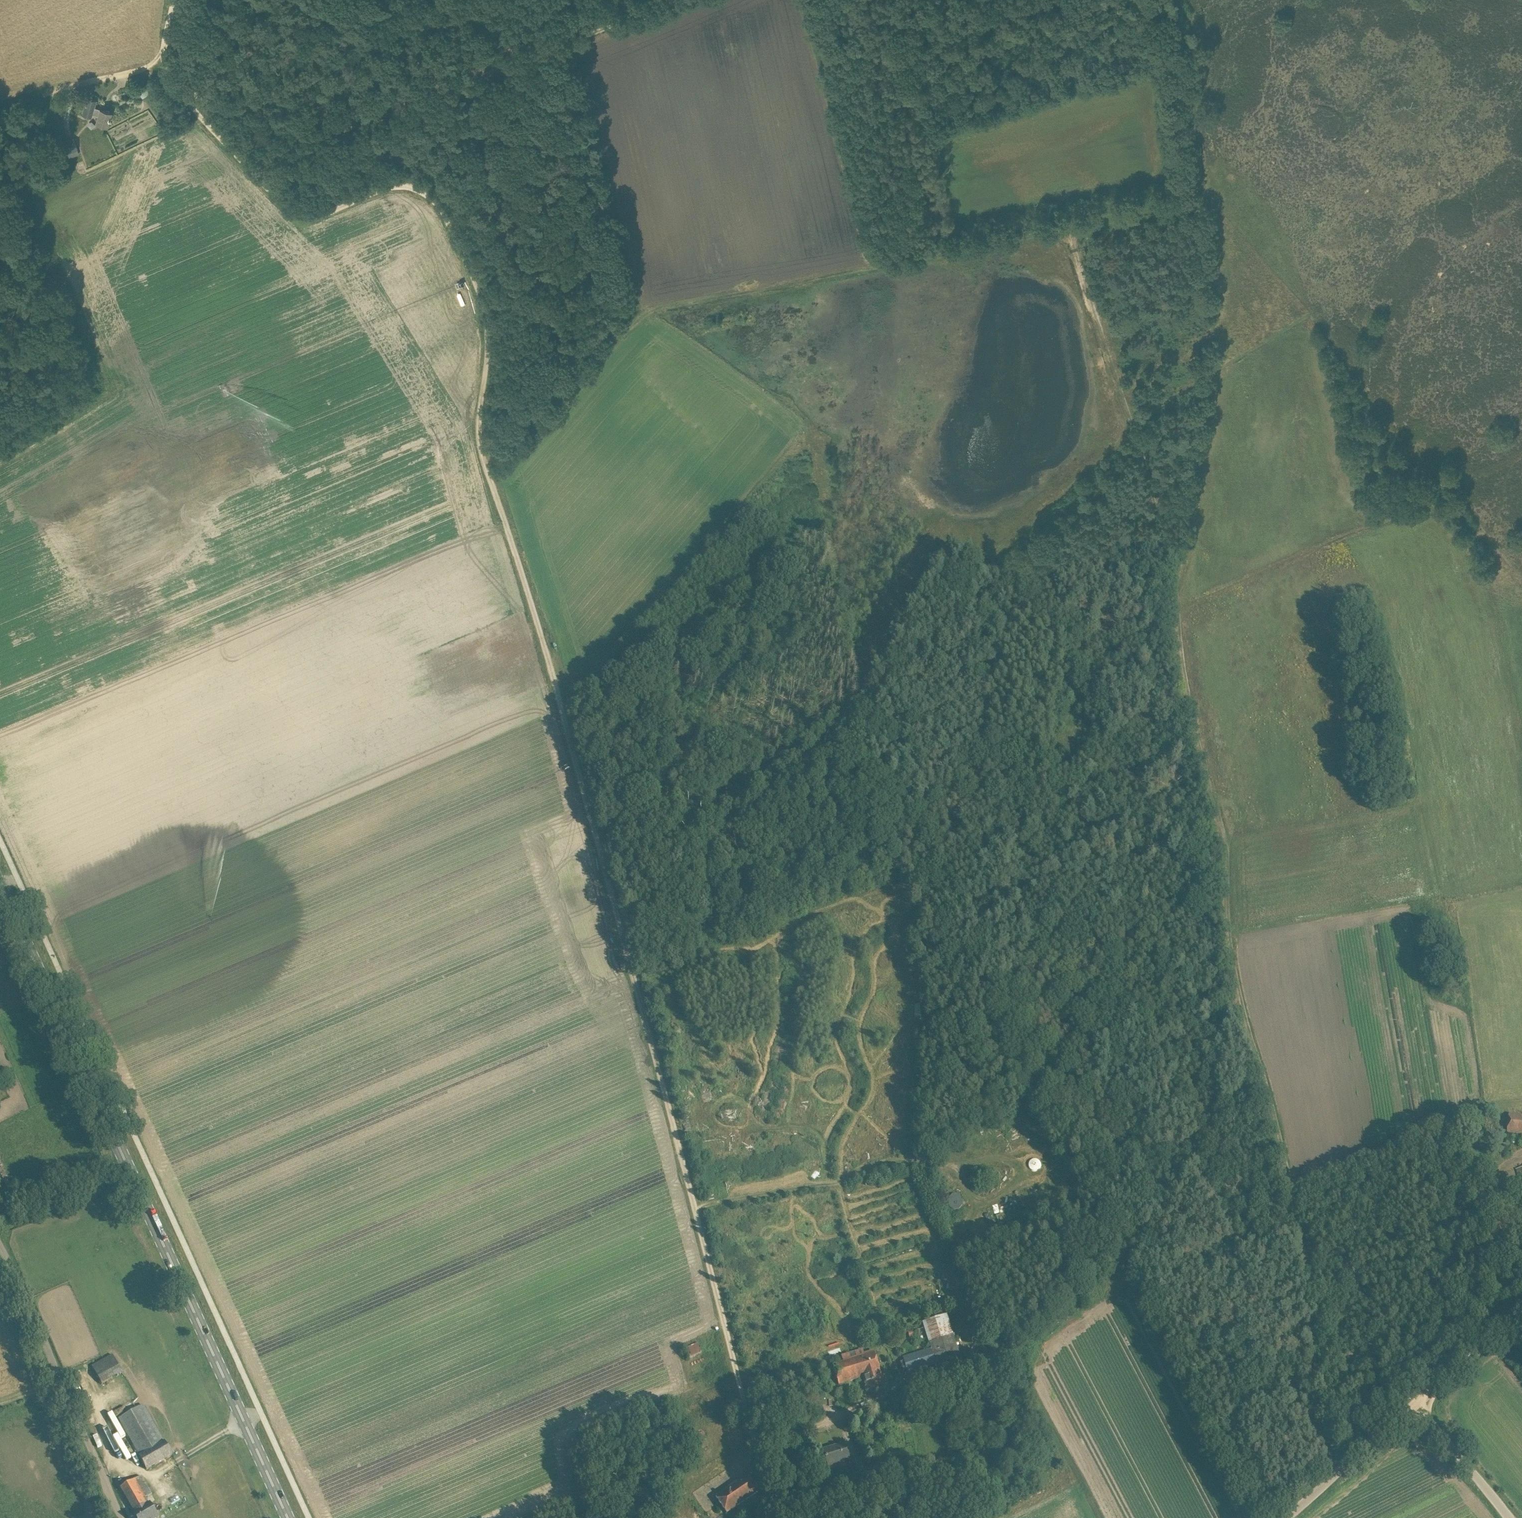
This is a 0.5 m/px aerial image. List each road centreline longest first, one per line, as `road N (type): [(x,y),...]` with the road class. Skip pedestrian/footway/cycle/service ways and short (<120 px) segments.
road 1 (track): [(1182,0),(1197,38),(1190,99),(1195,172),(1187,190),(1071,222),(1177,610),(1240,1012),(1304,1246),(1315,1313),(1316,1407),(1342,1468)]
road 2 (unclassified): [(771,1517),(600,844),(484,456)]
road 3 (primary): [(287,1517),(0,888)]
road 4 (track): [(669,0),(356,129),(335,131),(288,98),(215,99),(176,89),(153,65),(169,0)]
road 5 (track): [(484,456),(485,316),(433,201),(407,187),(313,212),(290,207),(176,89)]
road 6 (track): [(1235,986),(1213,1110),(1197,1149),(1125,1261)]
road 7 (track): [(1441,498),(1177,610)]
road 8 (track): [(0,1255),(115,1517)]
road 9 (track): [(975,1368),(753,1446)]
road 10 (unclassified): [(1284,1517),(1418,1401)]
road 11 (track): [(0,104),(153,65)]
road 12 (unclassified): [(1513,1517),(1418,1401)]
road 13 (track): [(1418,1401),(1521,1305)]

